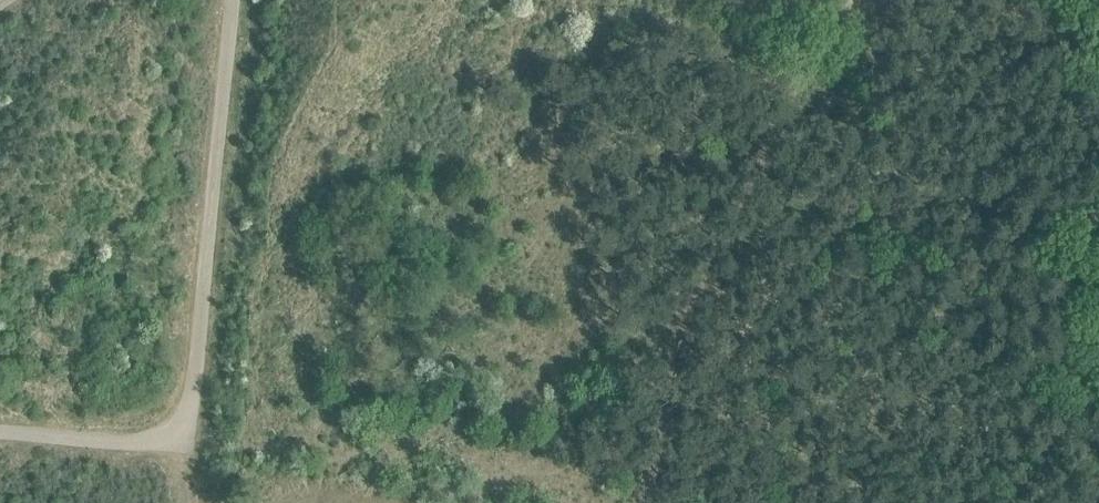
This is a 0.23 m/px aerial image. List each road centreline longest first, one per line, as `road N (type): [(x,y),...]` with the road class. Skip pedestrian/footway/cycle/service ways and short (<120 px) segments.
road 1 (unclassified): [(0,436),(185,446),(234,0)]

